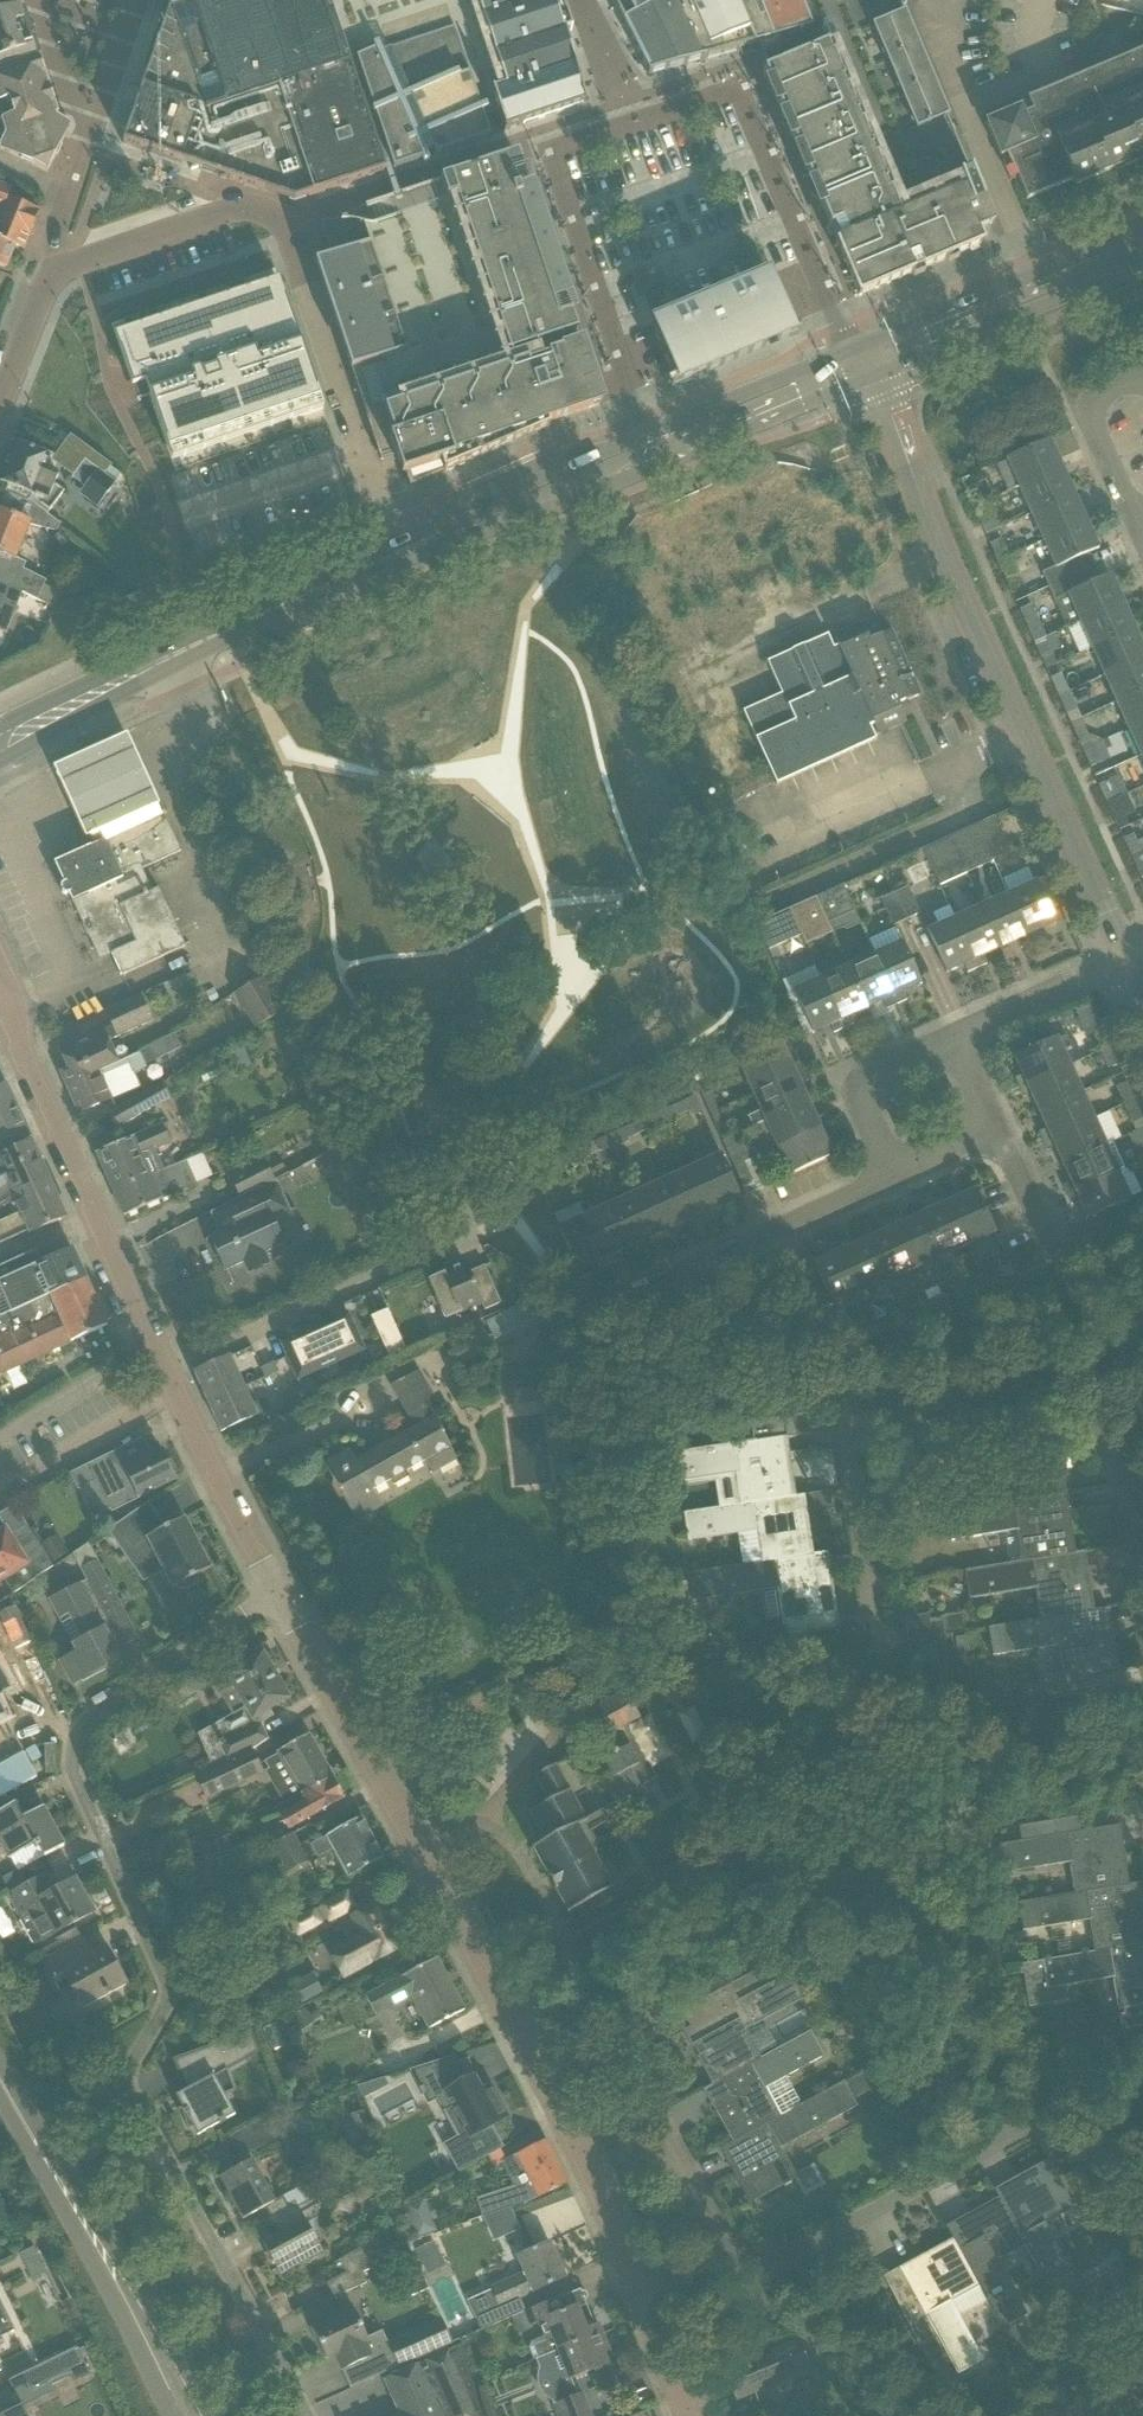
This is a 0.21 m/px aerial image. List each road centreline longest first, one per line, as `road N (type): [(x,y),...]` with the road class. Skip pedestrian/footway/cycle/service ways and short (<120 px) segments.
road 1 (residential): [(293,2415),(130,2085),(166,1998),(166,1979),(75,1759),(81,1733),(109,1706),(278,1597)]
road 2 (residential): [(682,2415),(641,2302),(506,2010),(278,1597)]
road 3 (residential): [(854,349),(837,327),(740,90),(549,150),(649,438)]
road 4 (residential): [(620,2065),(757,2291),(1068,2125),(1124,2062),(1142,2054)]
road 5 (residential): [(1124,961),(870,373)]
road 6 (residential): [(1142,1562),(1134,1498),(1111,1456),(877,1441),(864,1446),(854,1468),(876,1637)]
road 7 (residential): [(369,483),(282,222),(261,208),(235,207),(38,282)]
road 8 (residential): [(173,1389),(0,996)]
road 9 (residential): [(901,1173),(610,1307)]
road 10 (tertiary): [(1142,230),(854,349)]
road 11 (tertiary): [(377,562),(571,503),(663,459)]
road 12 (tertiary): [(649,438),(377,562)]
road 13 (tertiary): [(870,373),(1142,264)]
road 14 (tertiary): [(0,760),(243,620)]
road 15 (tertiary): [(243,620),(198,630),(0,728)]
road 16 (residential): [(278,1597),(173,1389)]
road 17 (tertiary): [(209,2415),(151,2307),(85,2226)]
road 18 (tertiary): [(663,459),(870,373)]
road 19 (tertiary): [(854,349),(649,438)]
road 20 (residential): [(956,1038),(859,1081),(901,1173)]
road 21 (tertiary): [(85,2226),(170,2415)]
road 22 (residential): [(0,1494),(173,1389)]
road 23 (residential): [(1124,961),(956,1038)]
road 24 (residential): [(1142,384),(1108,390),(1092,426),(1135,525)]
road 25 (tertiary): [(85,2226),(0,2097)]
road 26 (tertiary): [(243,620),(377,562)]
road 27 (residential): [(38,282),(89,154)]
road 28 (residential): [(1052,1247),(997,1134)]

